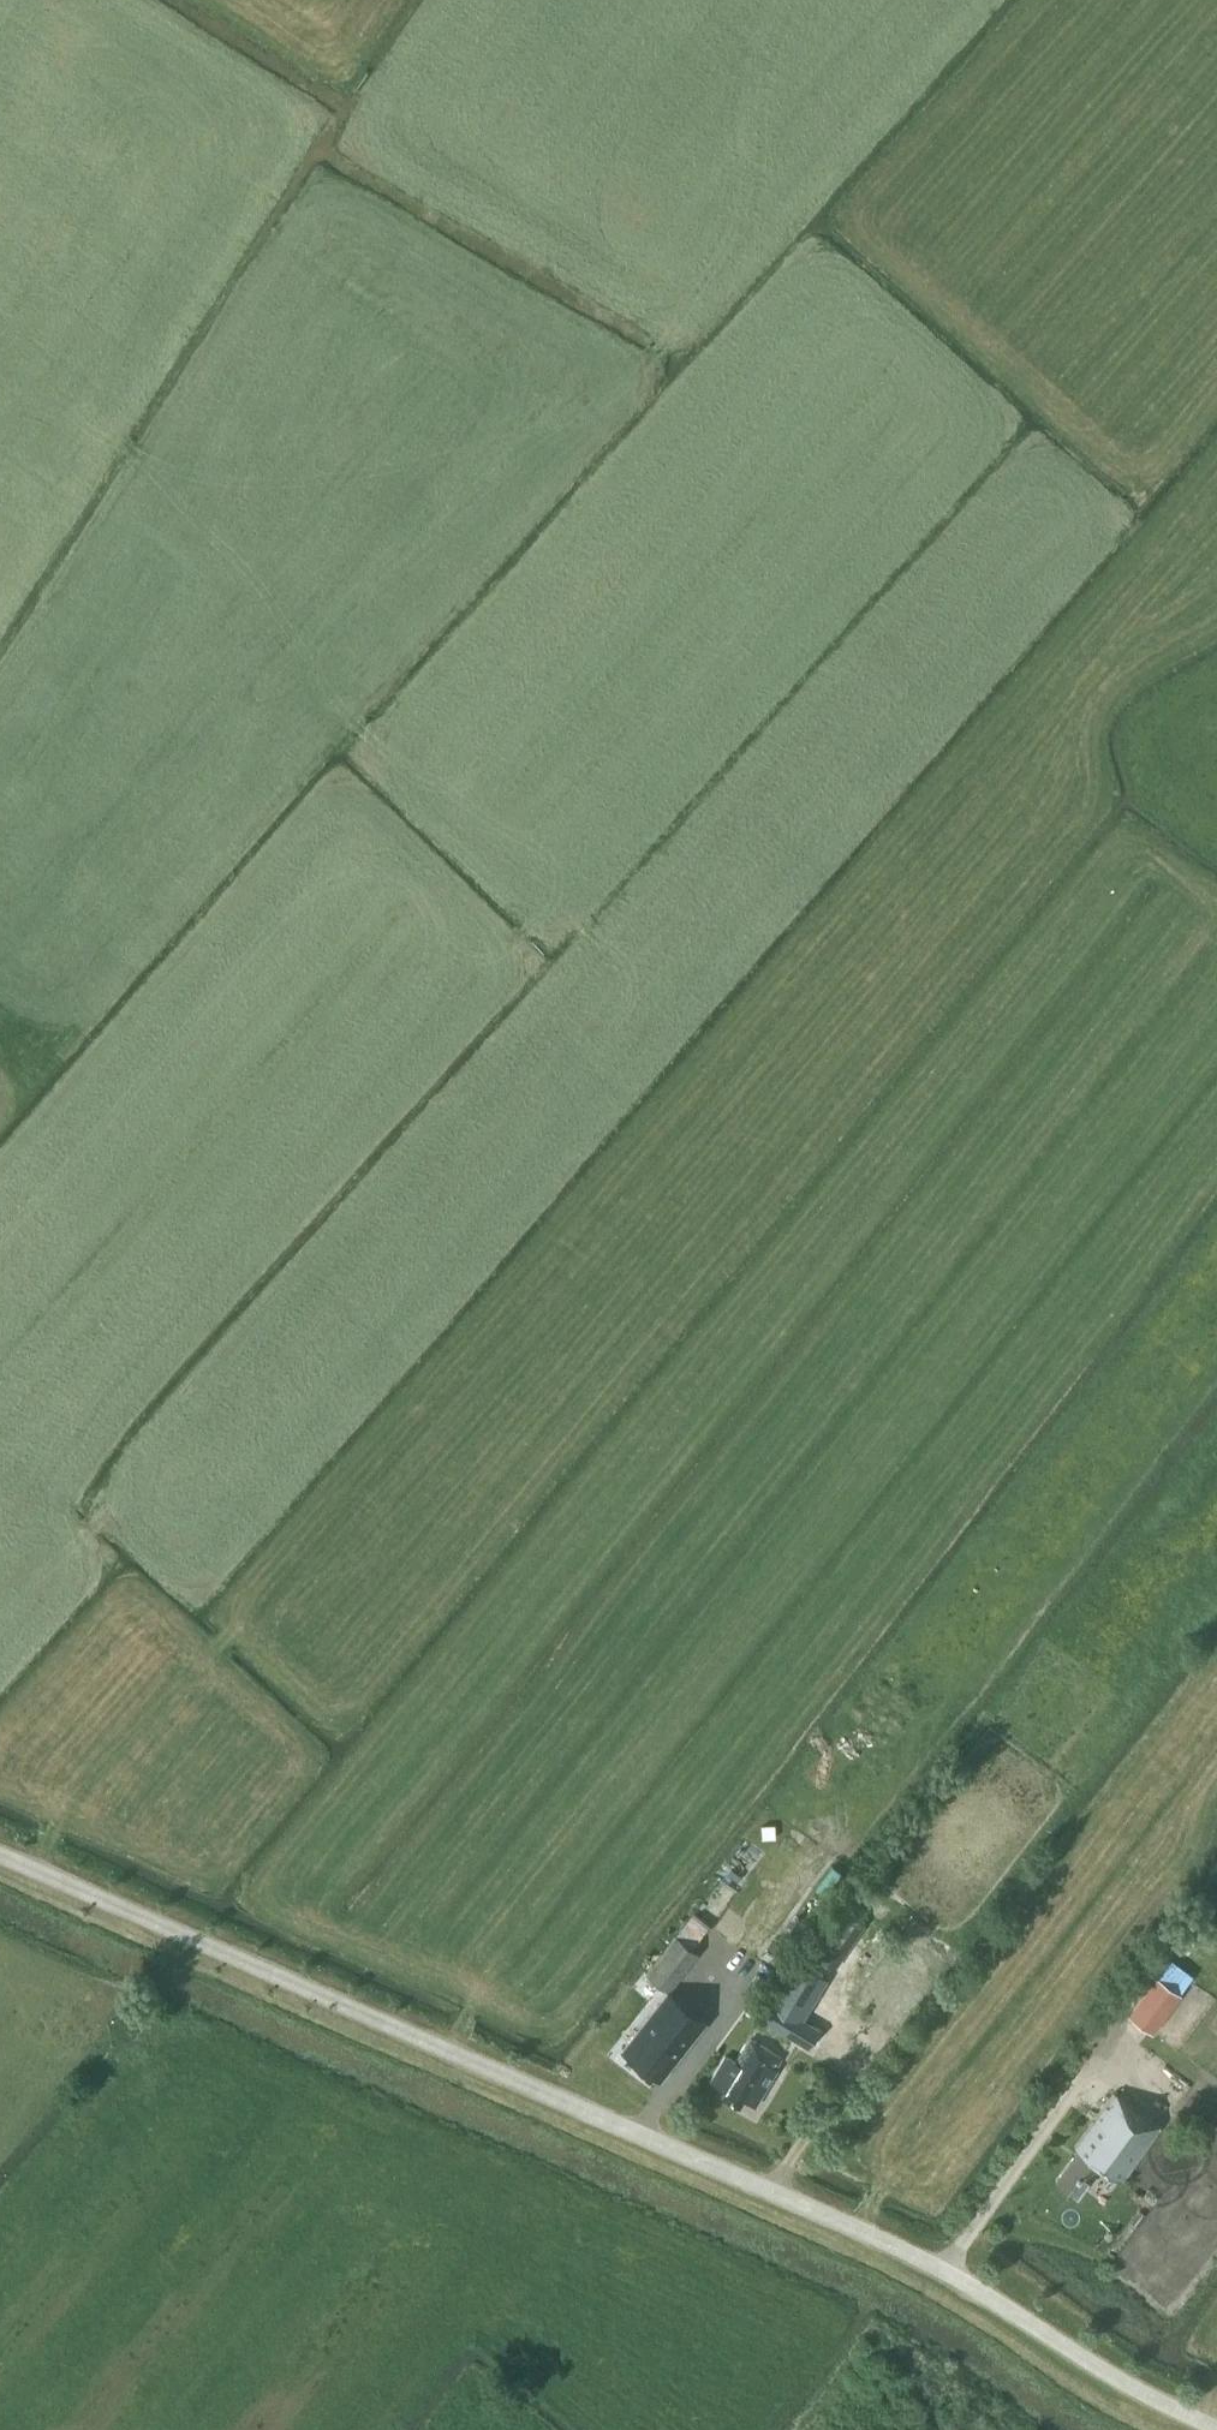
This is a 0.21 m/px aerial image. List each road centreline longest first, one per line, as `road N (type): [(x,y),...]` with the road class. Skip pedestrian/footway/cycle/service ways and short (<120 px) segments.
road 1 (unclassified): [(0,1853),(944,2268),(1146,2391),(1216,2424)]

